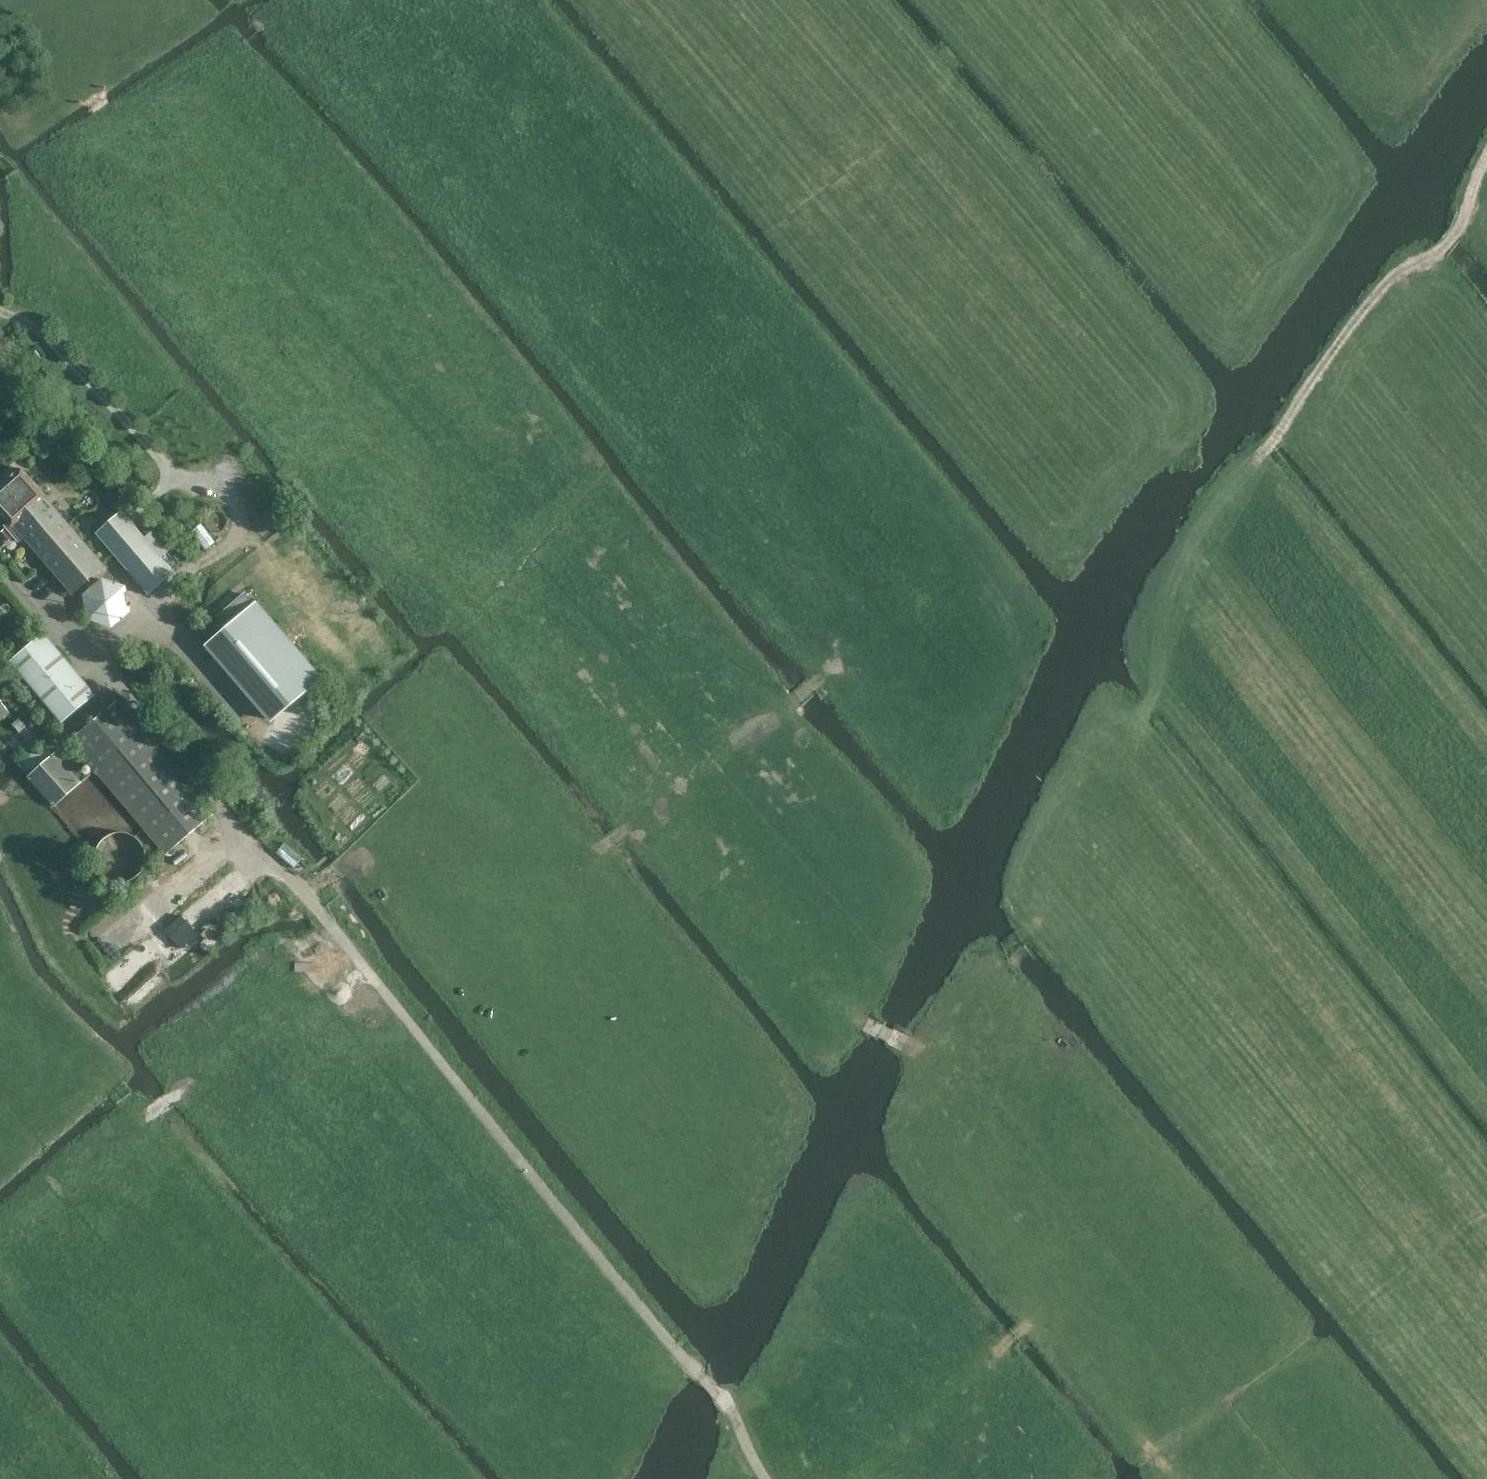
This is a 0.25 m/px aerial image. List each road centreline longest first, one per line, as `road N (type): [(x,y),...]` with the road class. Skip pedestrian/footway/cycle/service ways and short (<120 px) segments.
road 1 (track): [(767,1478),(728,1405),(627,1293),(356,955),(233,1028),(178,1094)]
road 2 (track): [(356,955),(121,689),(41,620)]
road 3 (track): [(1256,465),(1396,274),(1435,259),(1462,235),(1486,167)]
road 4 (track): [(1034,1326),(863,1478)]

